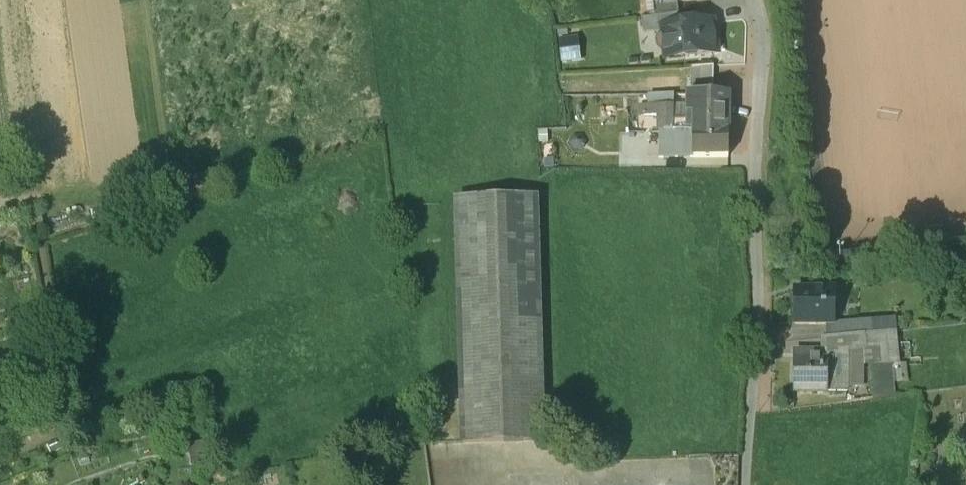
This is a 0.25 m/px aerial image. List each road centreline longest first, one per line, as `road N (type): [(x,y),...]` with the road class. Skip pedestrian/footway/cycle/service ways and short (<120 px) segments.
road 1 (track): [(371,0),(374,134),(0,212)]
road 2 (residential): [(749,484),(755,0)]

